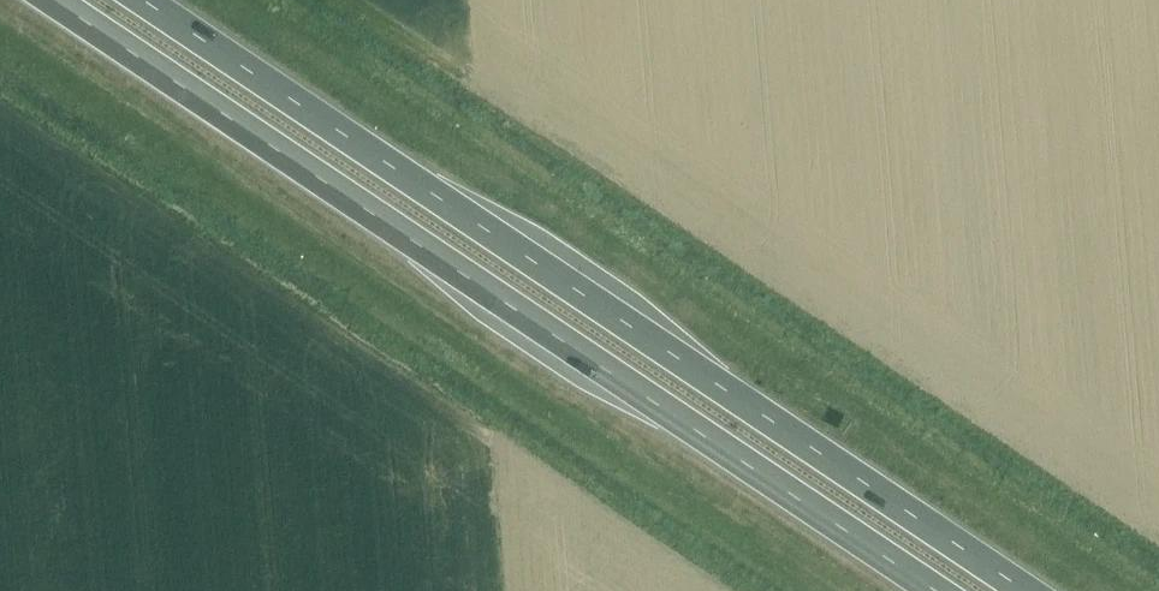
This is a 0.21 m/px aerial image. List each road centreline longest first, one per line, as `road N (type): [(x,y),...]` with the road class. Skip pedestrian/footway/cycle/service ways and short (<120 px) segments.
road 1 (trunk): [(1035,590),(144,0)]
road 2 (trunk): [(44,0),(925,590)]

